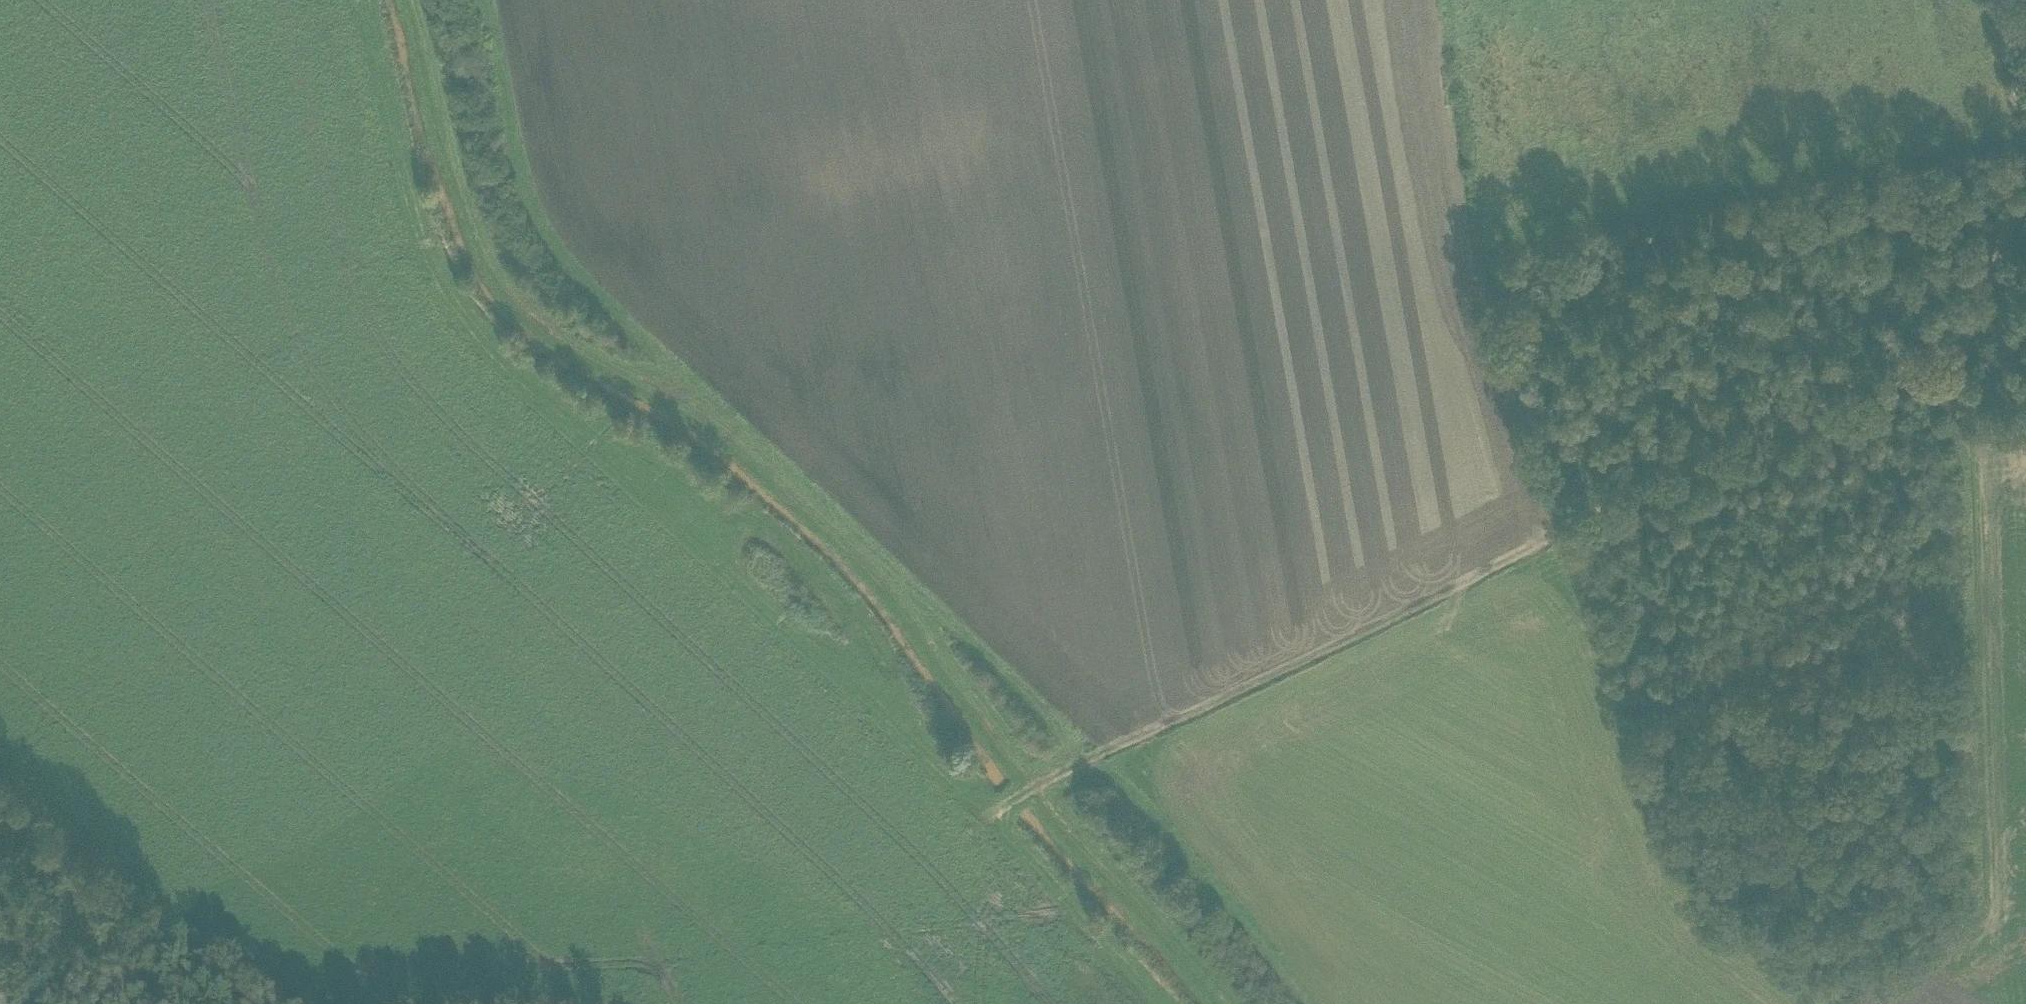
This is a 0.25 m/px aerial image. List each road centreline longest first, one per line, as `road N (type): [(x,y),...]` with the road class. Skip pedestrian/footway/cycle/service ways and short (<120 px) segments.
road 1 (track): [(1032,790),(1961,346)]
road 2 (track): [(2025,210),(1961,346),(1965,454)]

